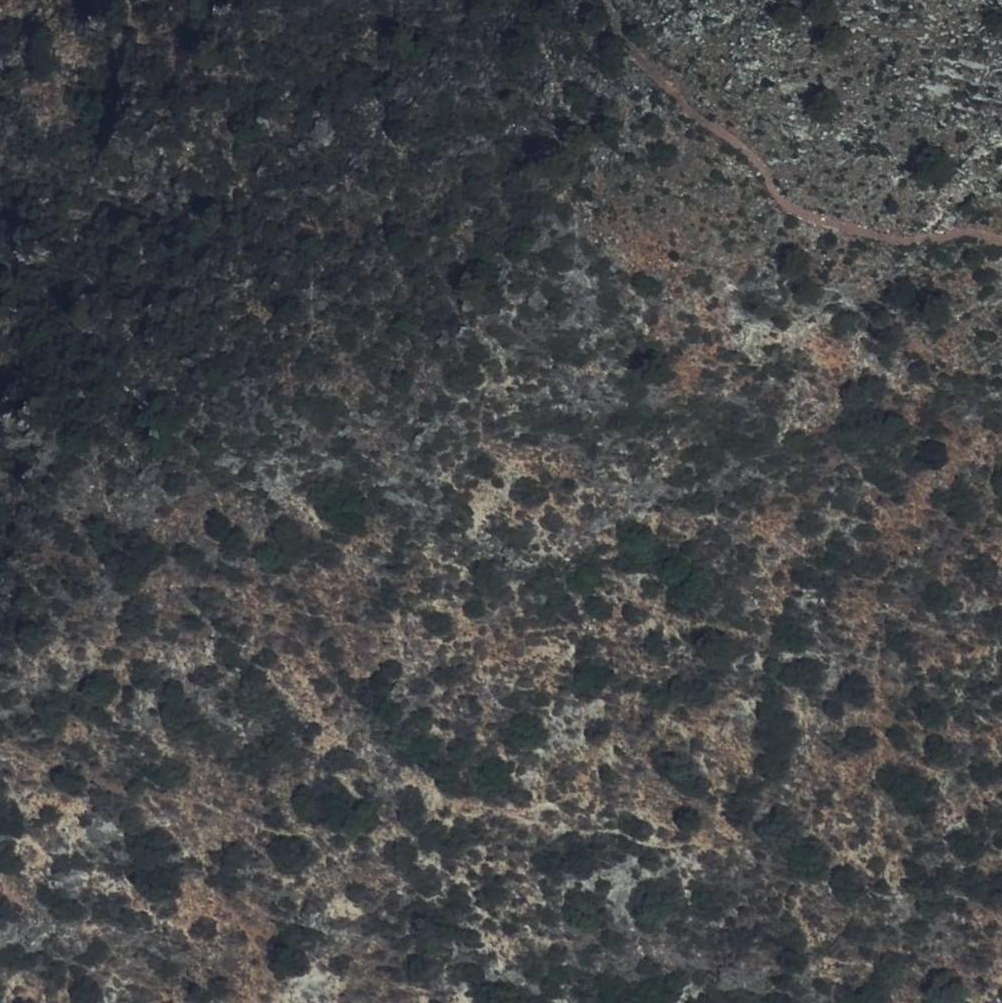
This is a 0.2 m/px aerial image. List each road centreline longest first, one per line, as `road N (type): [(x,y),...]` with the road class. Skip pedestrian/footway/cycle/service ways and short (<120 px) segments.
road 1 (track): [(1001,238),(893,236),(815,221),(779,204),(754,163),(623,37),(609,0)]

